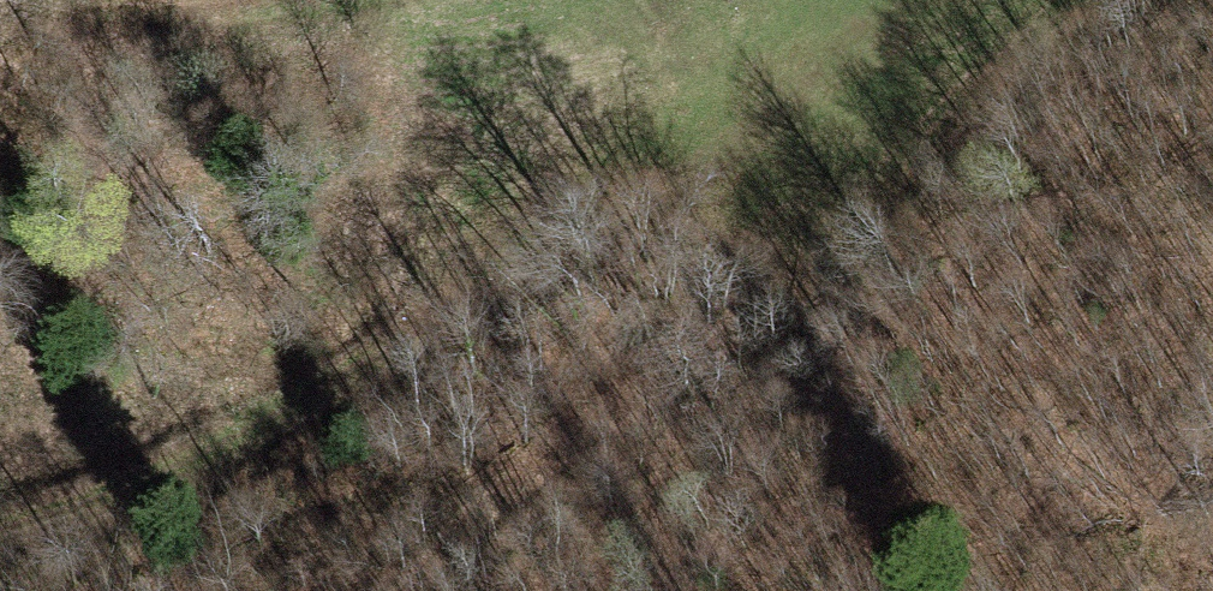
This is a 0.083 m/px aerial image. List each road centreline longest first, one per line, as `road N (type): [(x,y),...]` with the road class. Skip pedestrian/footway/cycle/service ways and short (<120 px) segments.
road 1 (track): [(0,438),(425,286),(813,117),(948,0)]
road 2 (track): [(948,0),(888,157),(770,300),(629,398),(392,590)]
road 3 (track): [(184,0),(119,16),(5,0)]

